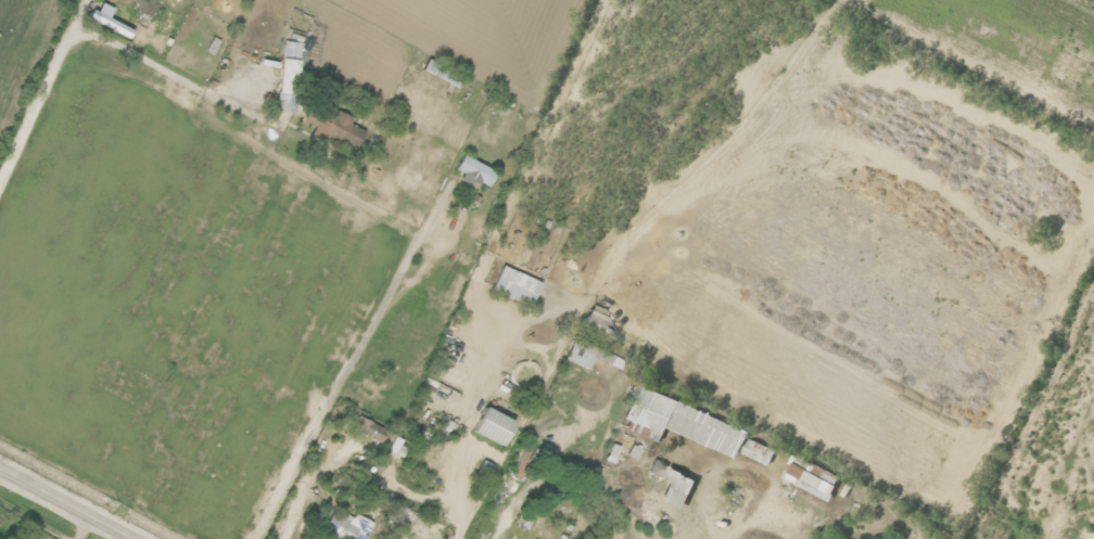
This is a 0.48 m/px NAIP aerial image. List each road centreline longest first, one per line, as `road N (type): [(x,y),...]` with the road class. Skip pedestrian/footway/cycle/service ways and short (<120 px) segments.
road 1 (tertiary): [(131,538),(0,471)]

